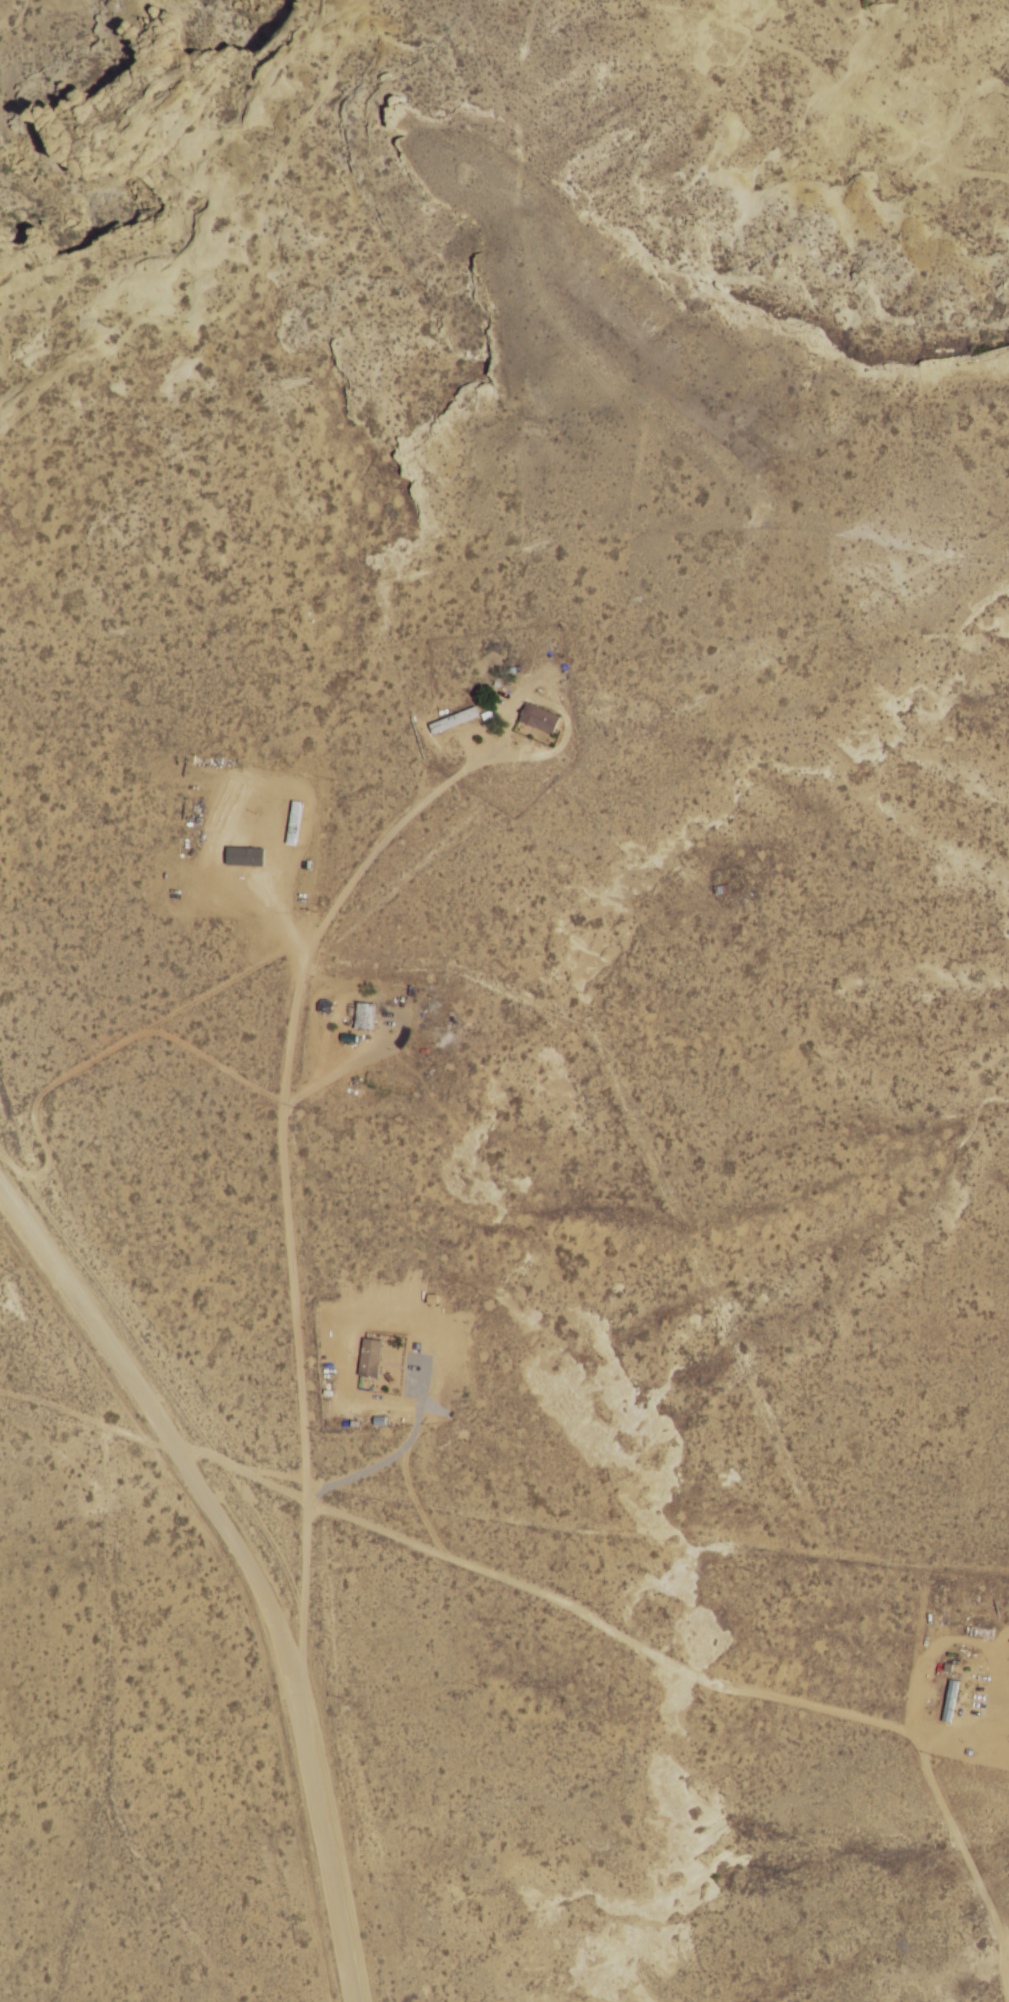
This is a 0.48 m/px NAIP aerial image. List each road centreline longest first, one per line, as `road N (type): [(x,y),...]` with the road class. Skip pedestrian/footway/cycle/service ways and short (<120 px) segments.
road 1 (tertiary): [(361,2001),(292,1656),(255,1554),(194,1450),(111,1369),(0,1224)]
road 2 (residential): [(1008,1577),(737,1550),(498,1555)]
road 3 (residential): [(232,231),(184,247),(148,273),(0,493)]
road 4 (residential): [(498,1555),(194,1450)]
road 5 (residential): [(194,1450),(0,1409)]

